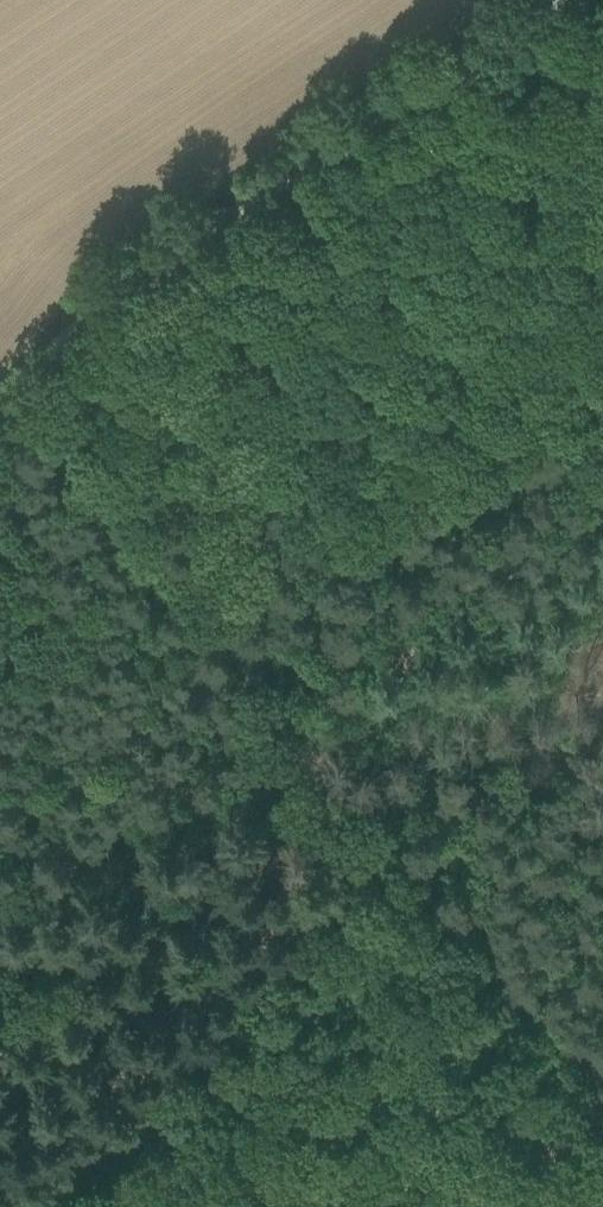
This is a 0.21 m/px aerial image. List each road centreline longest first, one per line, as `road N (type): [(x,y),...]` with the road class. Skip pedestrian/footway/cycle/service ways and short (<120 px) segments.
road 1 (track): [(8,389),(145,276),(408,101)]
road 2 (track): [(361,801),(602,1083)]
road 3 (track): [(408,101),(602,371)]
road 4 (track): [(8,389),(208,626)]
road 5 (track): [(208,626),(361,801)]
road 6 (track): [(408,101),(562,0)]

